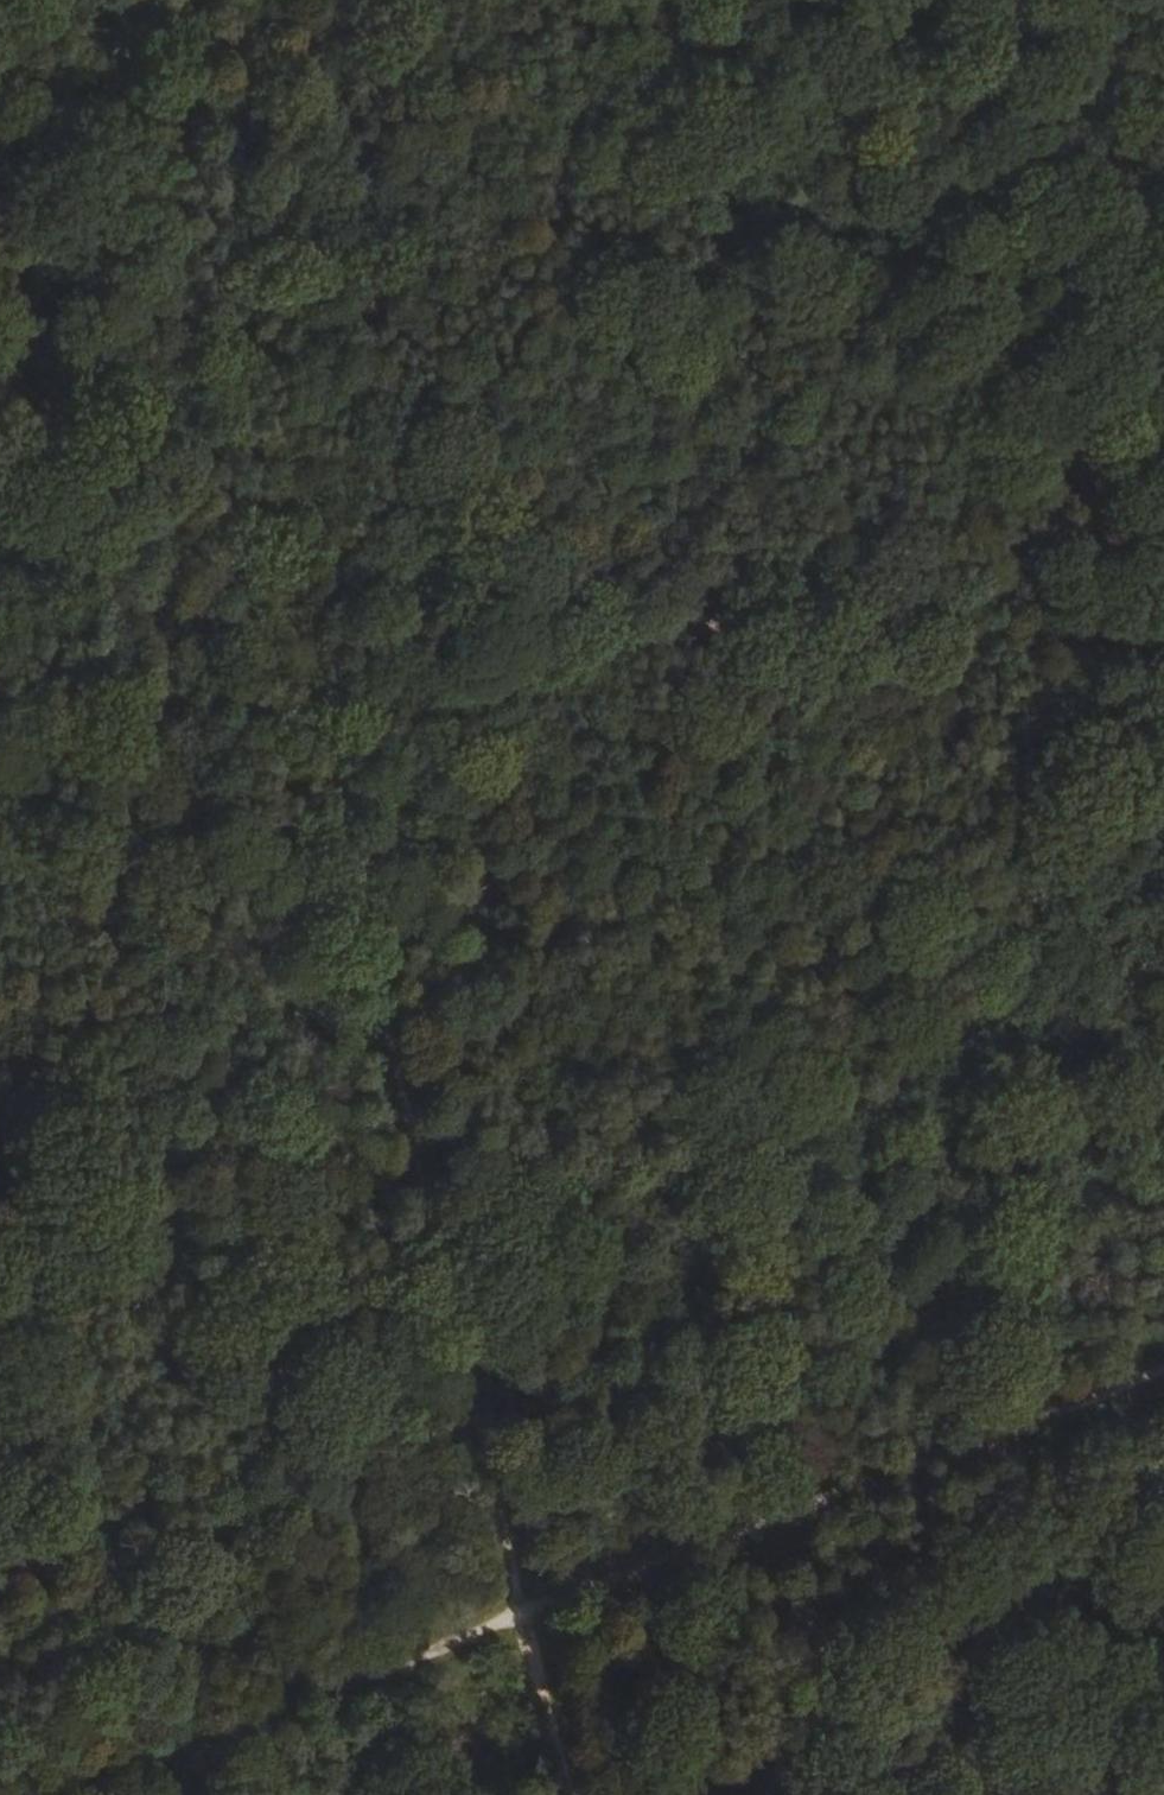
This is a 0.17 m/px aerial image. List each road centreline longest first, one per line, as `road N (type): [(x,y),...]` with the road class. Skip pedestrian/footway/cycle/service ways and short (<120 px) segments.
road 1 (track): [(537,1620),(155,0)]
road 2 (track): [(537,1620),(1163,1366)]
road 3 (track): [(574,1794),(537,1620)]

